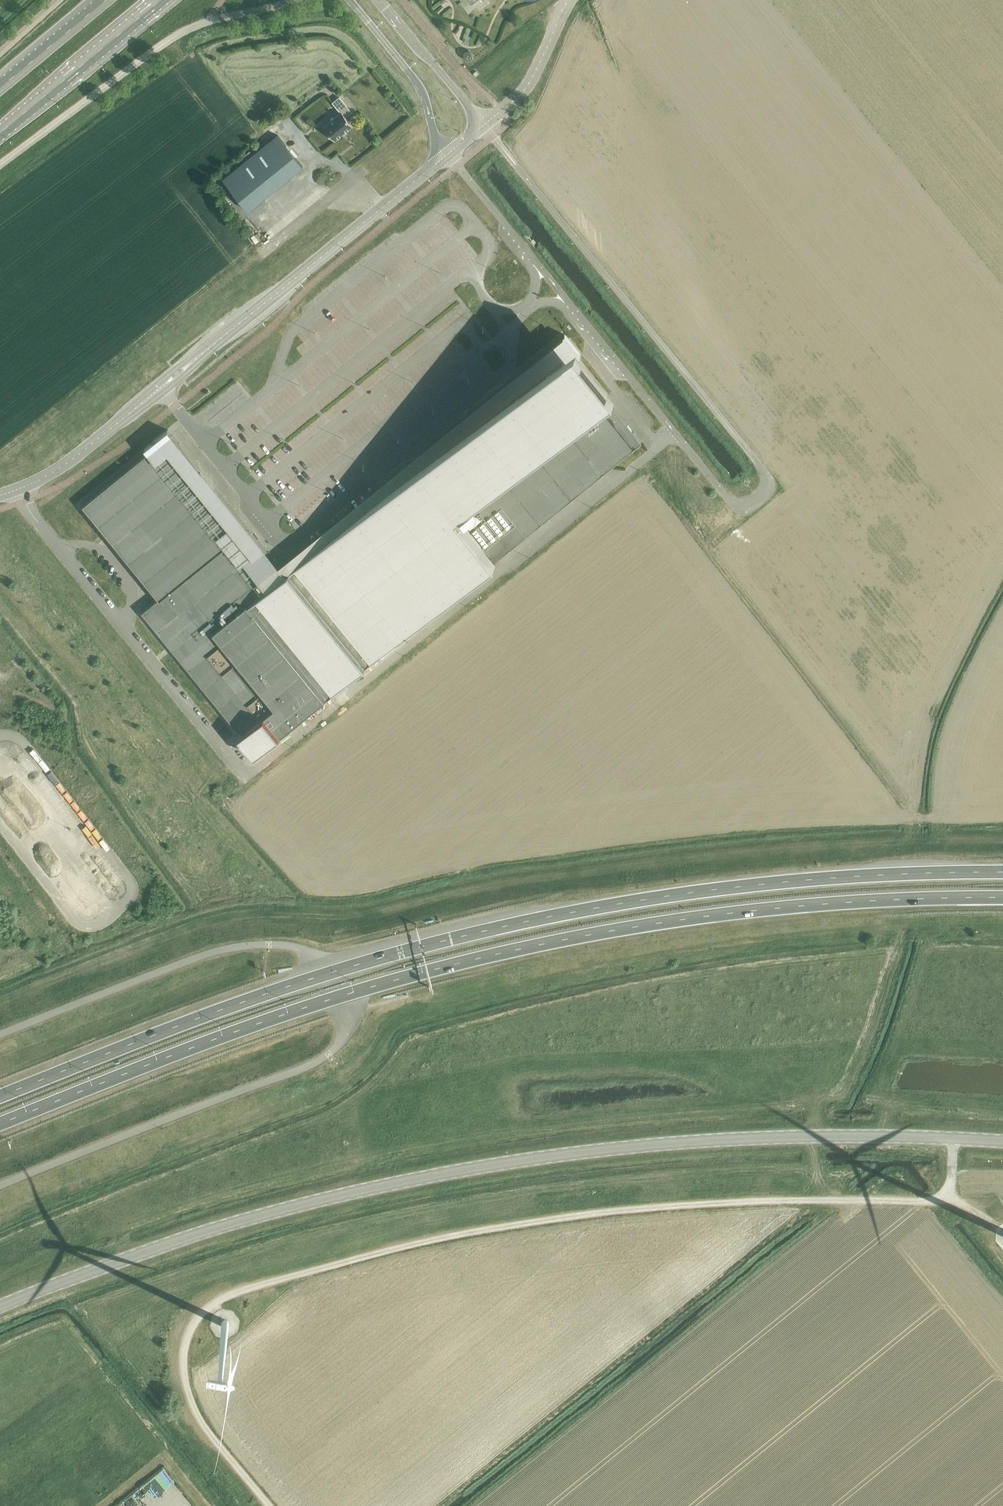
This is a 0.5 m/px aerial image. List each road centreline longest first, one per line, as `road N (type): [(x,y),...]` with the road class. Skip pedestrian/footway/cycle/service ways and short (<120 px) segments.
road 1 (track): [(269,1505),(206,1429),(180,1364),(192,1320),(236,1290),(524,1222),(690,1204),(956,1201),(993,1224)]
road 2 (trunk): [(0,1124),(289,1012),(483,957),(739,912),(1002,898)]
road 3 (trunk): [(1002,872),(739,887),(485,931),(284,988),(0,1096)]
road 4 (tertiary): [(0,1304),(295,1202),(466,1168),(709,1140),(1002,1141)]
road 5 (unclassified): [(121,626),(246,775),(674,431)]
road 6 (unclassified): [(674,431),(737,507),(765,493),(765,472),(485,126)]
road 7 (unclassified): [(158,387),(449,154)]
road 8 (unclassified): [(0,163),(171,38),(289,0)]
road 9 (primary): [(0,135),(163,0)]
road 10 (unclassified): [(158,387),(293,549)]
road 11 (unclassified): [(350,0),(422,90),(449,154)]
road 12 (unclassified): [(16,488),(65,465),(158,387)]
road 13 (unclassified): [(485,126),(378,0)]
road 14 (unclassified): [(573,305),(674,431)]
road 15 (unclassified): [(485,126),(536,72),(571,0)]
road 16 (unclassified): [(121,626),(139,592),(97,545),(60,550)]
road 17 (primary): [(104,0),(0,87)]
road 18 (unclassified): [(449,154),(532,255)]

